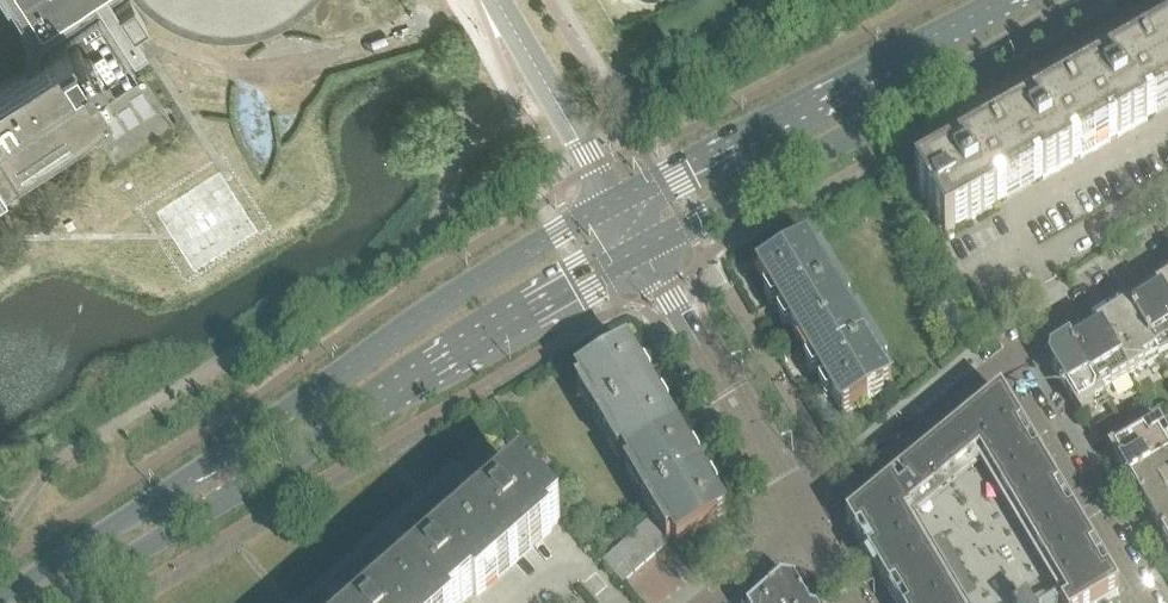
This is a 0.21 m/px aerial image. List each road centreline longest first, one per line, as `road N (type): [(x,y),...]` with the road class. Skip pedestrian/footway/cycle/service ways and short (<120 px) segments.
road 1 (secondary): [(617,204),(525,252),(0,589)]
road 2 (secondary): [(41,602),(643,249)]
road 3 (secondary): [(643,249),(1096,0)]
road 4 (secondary): [(1013,0),(617,204)]
road 5 (residential): [(806,523),(643,249)]
road 6 (residential): [(1151,602),(1008,359)]
road 7 (residential): [(1008,359),(806,523)]
road 8 (residential): [(498,0),(617,204)]
road 9 (residential): [(1008,359),(1167,254)]
road 10 (residential): [(705,602),(806,523)]

